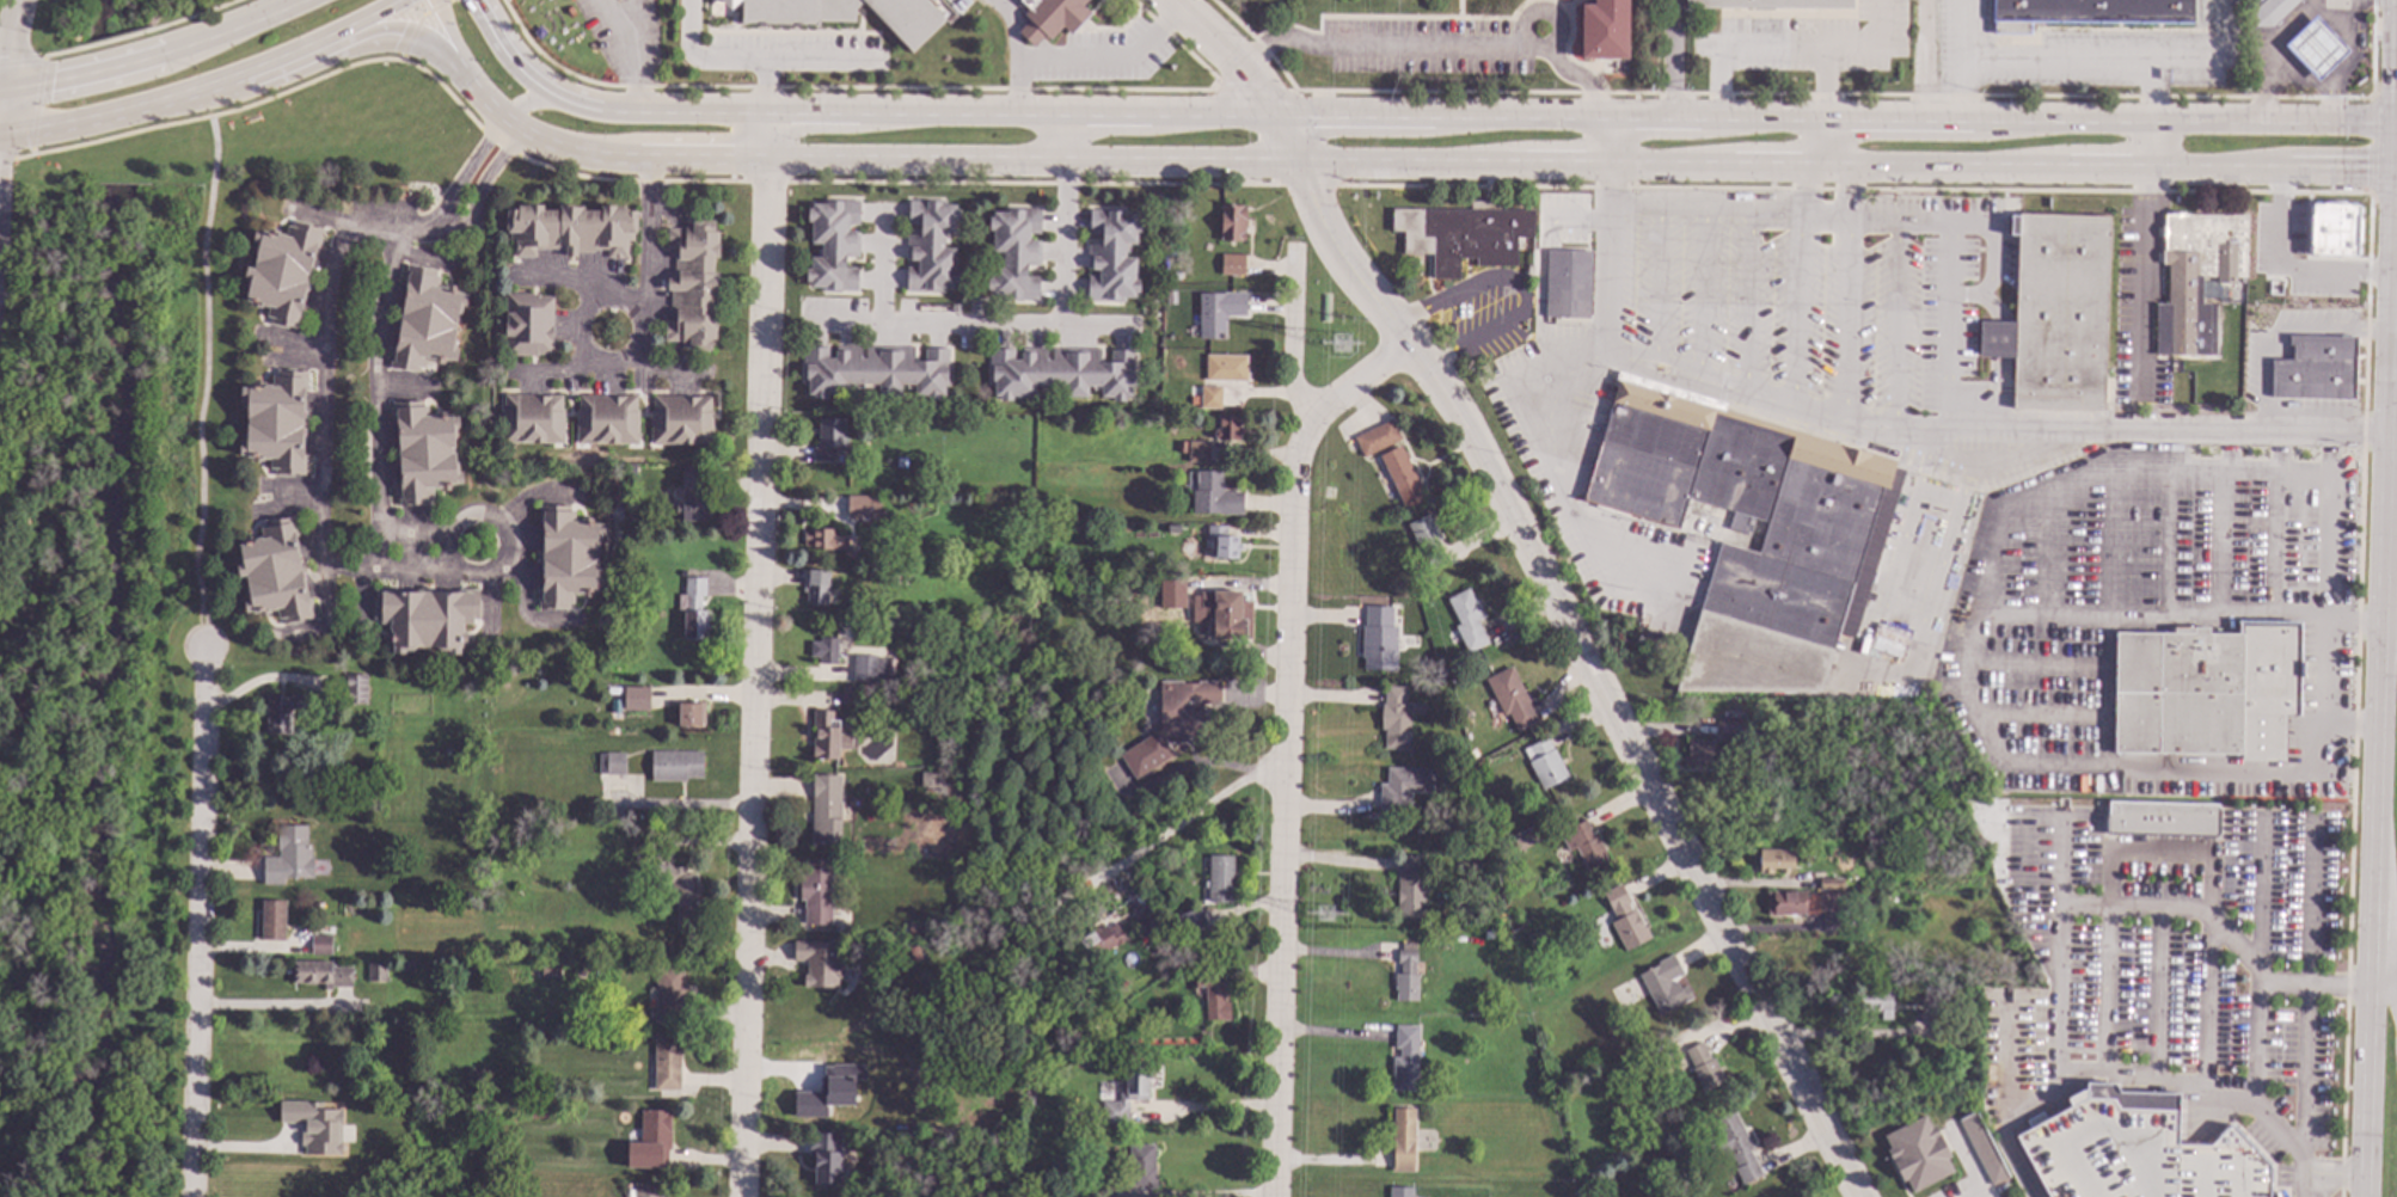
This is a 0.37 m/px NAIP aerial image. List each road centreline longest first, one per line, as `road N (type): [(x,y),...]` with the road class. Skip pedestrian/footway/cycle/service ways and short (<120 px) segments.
road 1 (secondary): [(2393,124),(602,110),(544,91),(499,48),(476,0)]
road 2 (secondary): [(467,76),(510,127),(566,155),(619,159),(2392,171)]
road 3 (residential): [(1172,0),(1243,67),(1275,117),(1329,247),(1414,348),(1513,517),(1855,1196)]
road 4 (residential): [(771,116),(741,1196)]
road 5 (residential): [(1414,348),(1318,405),(1295,442),(1276,1196)]
road 6 (primary): [(2395,0),(2379,625)]
road 7 (primary): [(2379,625),(2363,1196)]
road 8 (residential): [(204,644),(191,1196)]
road 9 (residential): [(397,231),(355,229),(324,306),(319,557),(341,572),(378,573)]
road 10 (secondary): [(0,144),(159,108),(366,37)]
road 11 (secondary): [(305,0),(201,43),(5,88)]
road 12 (residential): [(378,573),(497,572),(509,560),(510,538),(498,521),(480,517),(456,521),(445,533),(378,533)]
road 13 (residential): [(378,533),(376,379),(397,231)]
road 14 (residential): [(544,91),(490,149),(441,223),(397,231)]
road 15 (residential): [(1285,755),(1121,859)]
road 16 (residential): [(1318,405),(1295,391),(1289,373),(1292,248)]
road 17 (residential): [(19,0),(0,133)]

